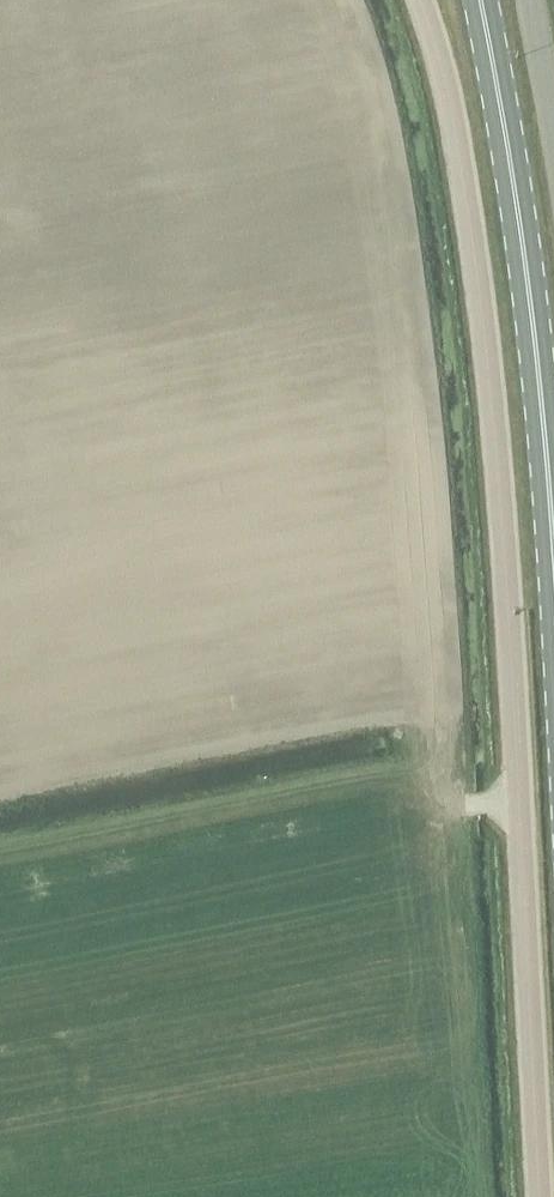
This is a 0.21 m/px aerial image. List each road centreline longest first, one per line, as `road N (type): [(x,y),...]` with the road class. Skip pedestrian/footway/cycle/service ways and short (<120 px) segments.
road 1 (unclassified): [(419,0),(450,109),(488,374),(540,1196)]
road 2 (primary): [(553,578),(536,347),(480,0)]
road 3 (unclassified): [(530,0),(553,135)]

